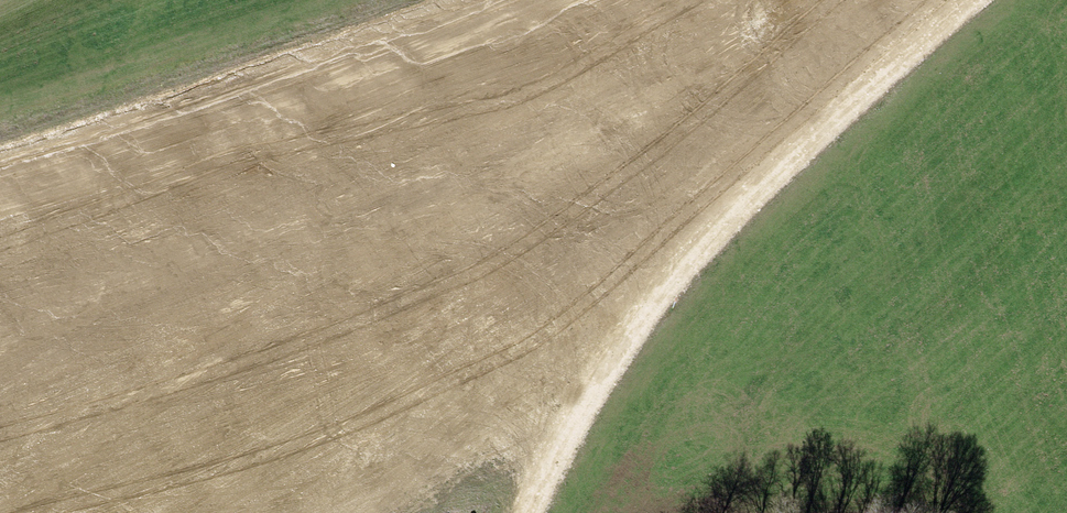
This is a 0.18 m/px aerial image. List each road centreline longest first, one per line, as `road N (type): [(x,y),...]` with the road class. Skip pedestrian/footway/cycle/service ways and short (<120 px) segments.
road 1 (track): [(951,0),(598,286),(406,427),(269,512)]
road 2 (track): [(522,512),(645,312),(964,0)]
road 3 (track): [(0,206),(70,189),(586,0)]

